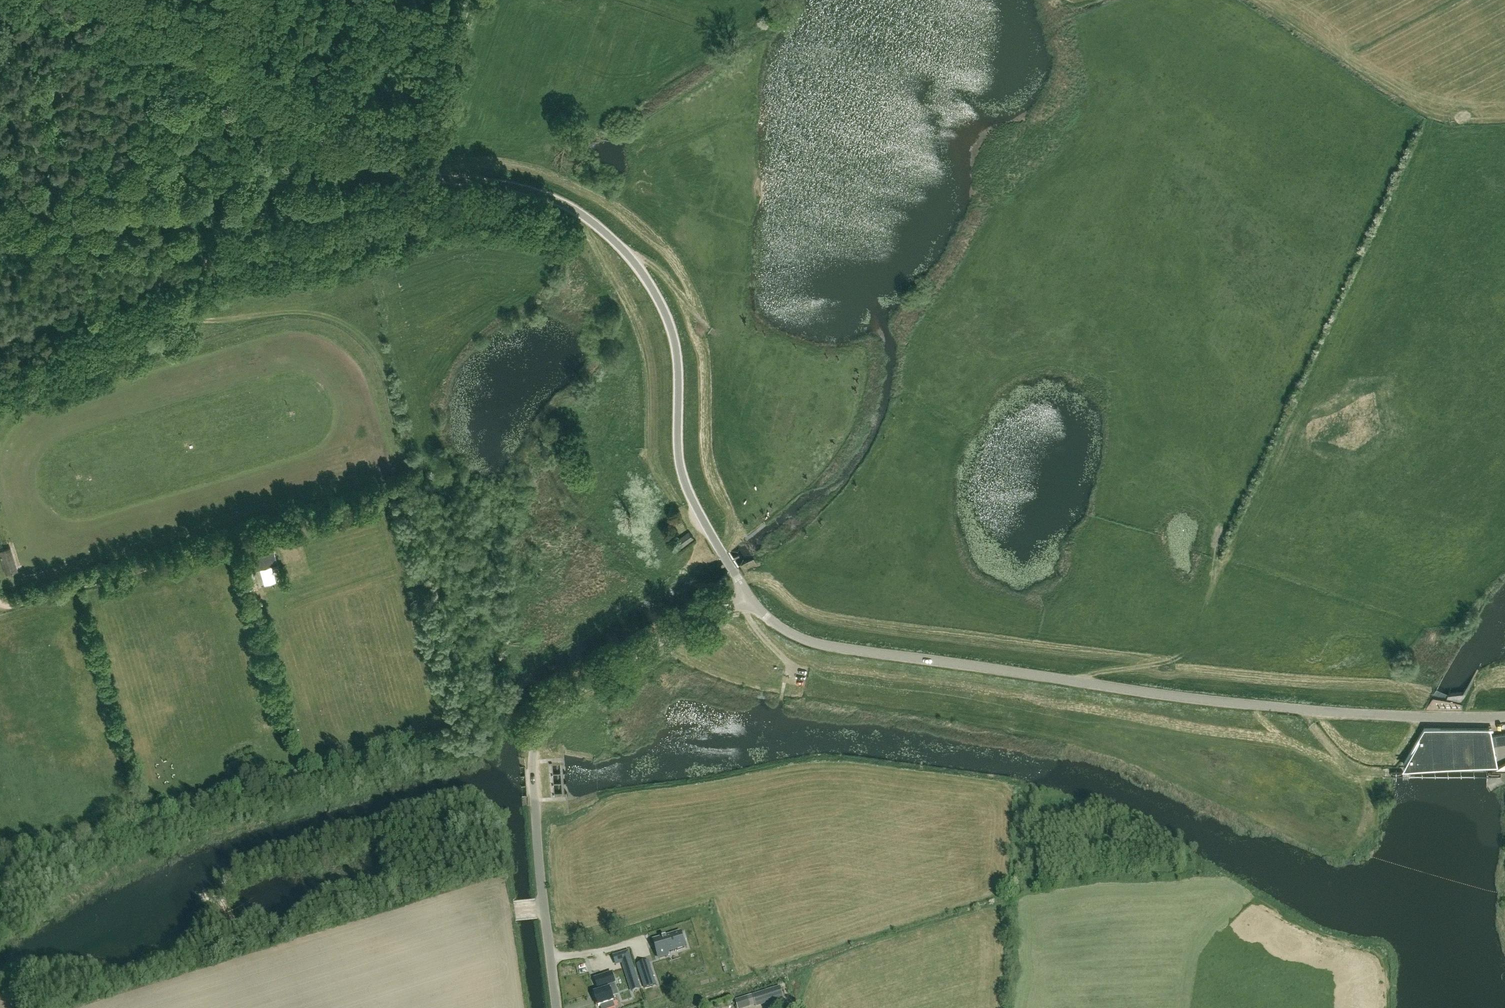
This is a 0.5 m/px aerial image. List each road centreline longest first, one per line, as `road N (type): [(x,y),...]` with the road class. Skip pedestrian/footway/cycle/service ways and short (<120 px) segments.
road 1 (tertiary): [(750,598),(683,476),(667,317),(614,240),(546,196),(346,156),(122,0)]
road 2 (track): [(155,283),(164,303),(187,318),(299,309),(355,329),(385,367),(419,470),(416,483),(388,501),(0,604)]
road 3 (tertiary): [(1504,717),(1180,696),(835,647),(788,631),(750,598)]
road 4 (track): [(0,182),(114,147),(235,189),(382,194),(416,175),(474,0)]
road 5 (track): [(0,340),(232,255),(528,191)]
road 6 (unclassified): [(557,1007),(538,854),(538,732),(553,709),(602,676),(750,598)]

